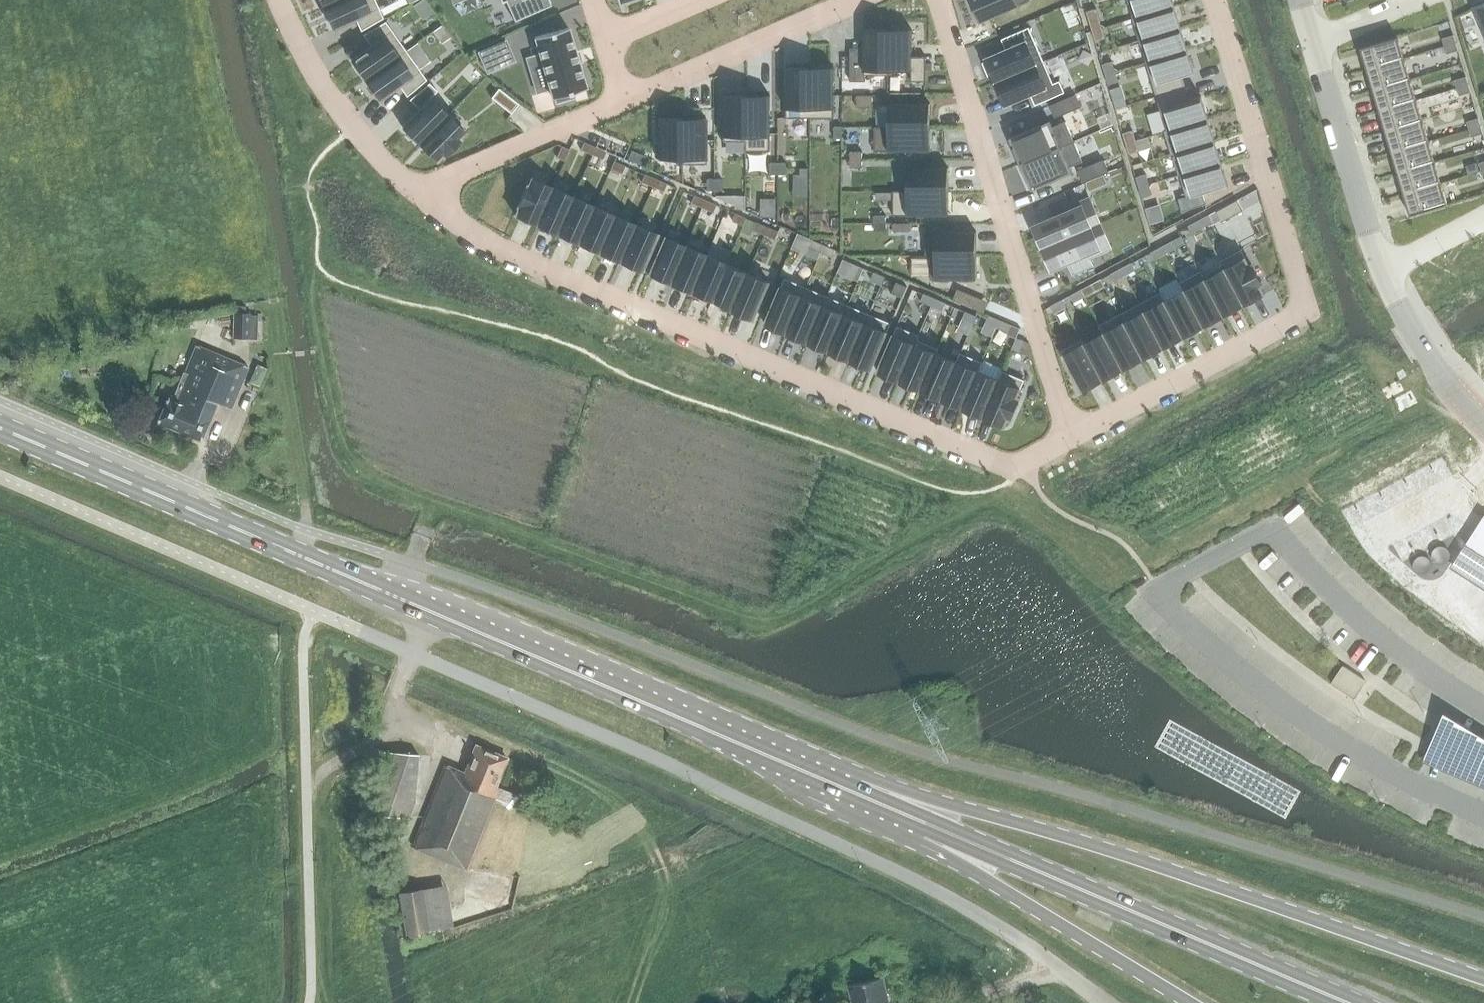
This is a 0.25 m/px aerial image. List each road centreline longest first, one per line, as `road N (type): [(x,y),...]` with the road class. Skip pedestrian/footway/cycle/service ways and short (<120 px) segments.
road 1 (primary): [(854,790),(0,430)]
road 2 (residential): [(1073,436),(1009,469),(482,241),(420,190)]
road 3 (primary): [(1483,980),(1104,846),(963,807),(854,790)]
road 4 (residential): [(1218,0),(1312,311),(1073,436)]
road 5 (residential): [(938,0),(1073,436)]
road 6 (primary): [(1348,1002),(930,825)]
road 7 (primary): [(930,825),(993,880),(1188,1002)]
road 8 (unclassified): [(1311,43),(1381,275)]
road 9 (residential): [(626,97),(848,0)]
road 10 (residential): [(420,190),(353,131),(278,0)]
road 11 (residential): [(420,190),(626,97)]
road 12 (residential): [(1381,275),(1483,423)]

